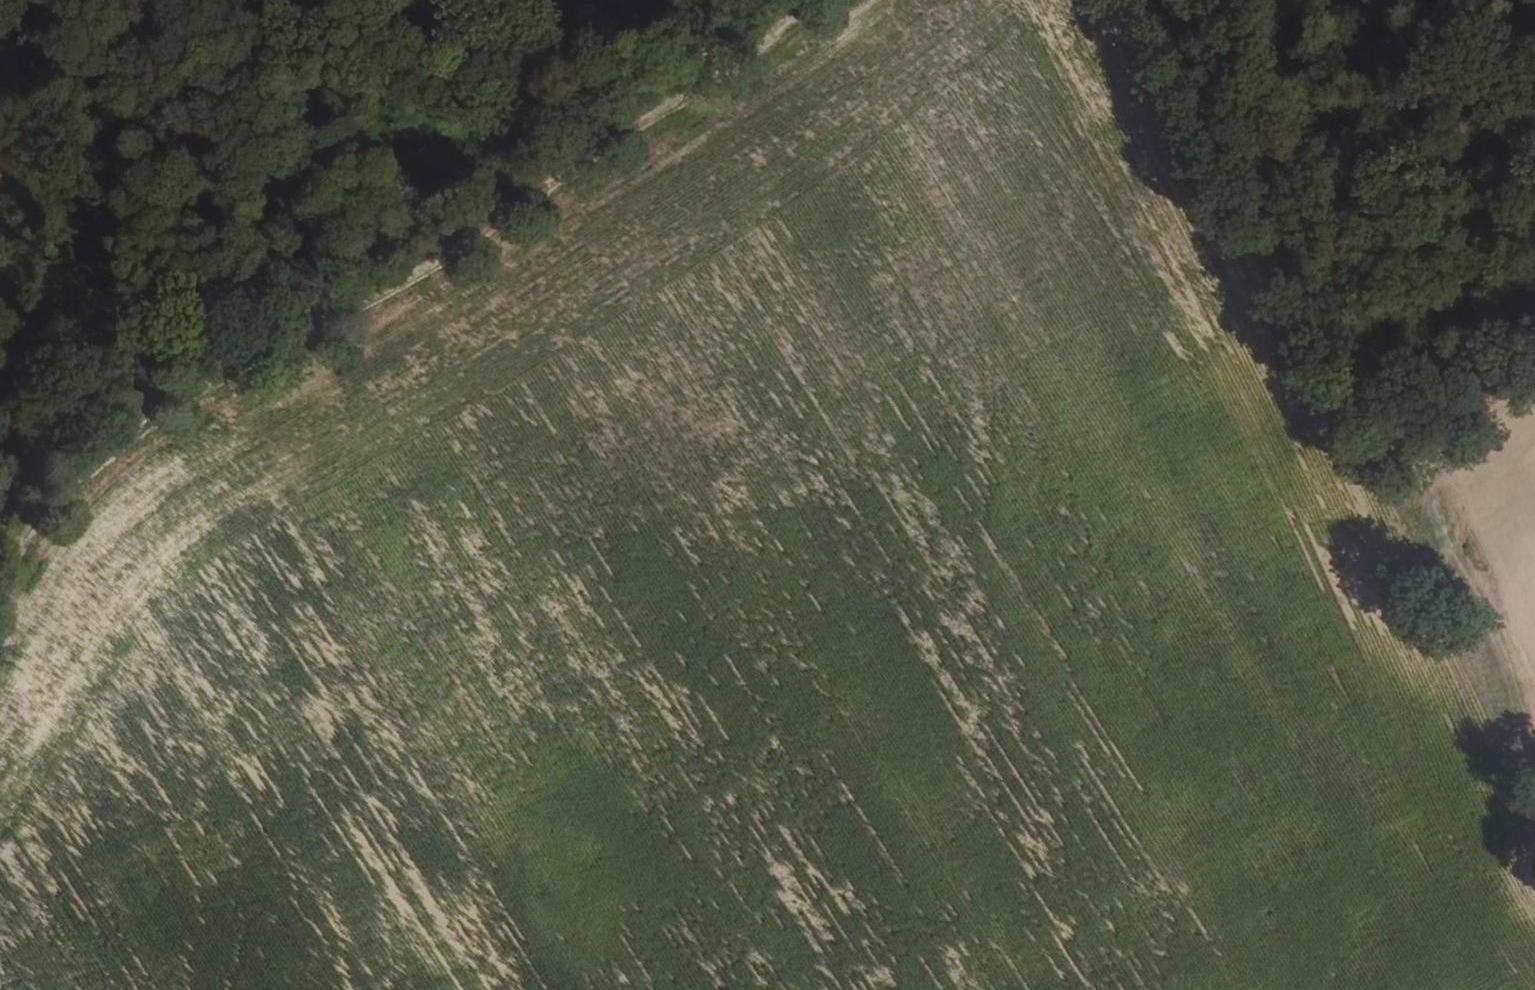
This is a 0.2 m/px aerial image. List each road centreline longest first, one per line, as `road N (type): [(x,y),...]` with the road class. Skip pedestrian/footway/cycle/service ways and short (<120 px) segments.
road 1 (track): [(791,0),(91,459),(0,541)]
road 2 (track): [(1534,725),(1455,527),(1180,0)]

